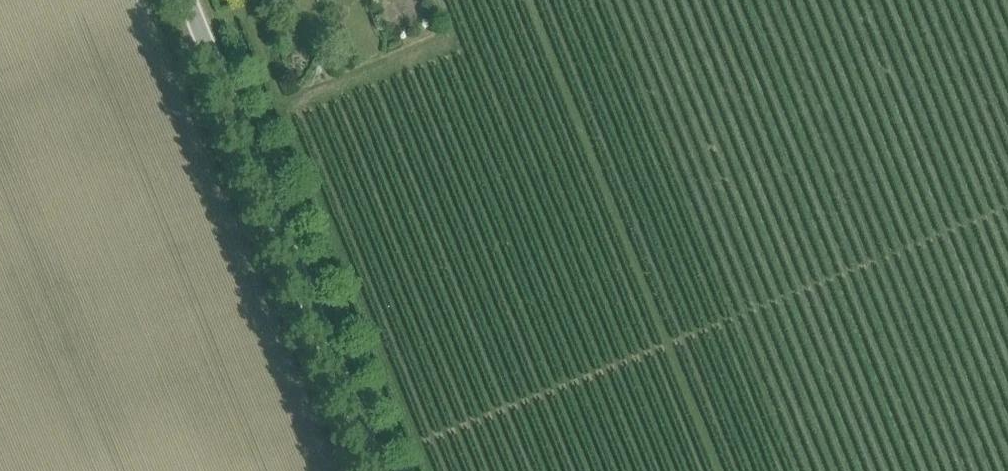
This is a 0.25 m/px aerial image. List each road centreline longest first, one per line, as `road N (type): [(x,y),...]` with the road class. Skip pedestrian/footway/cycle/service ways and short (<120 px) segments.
road 1 (unclassified): [(379,470),(188,0)]

